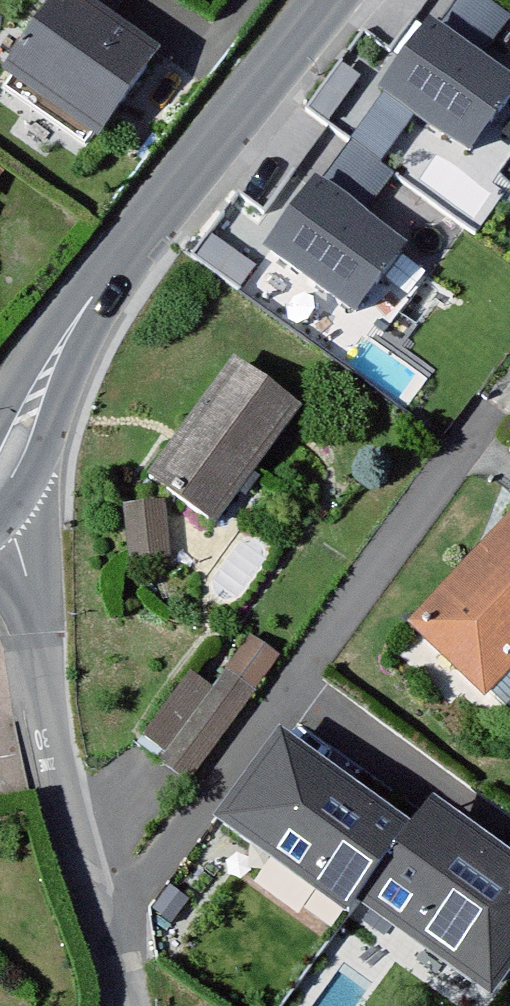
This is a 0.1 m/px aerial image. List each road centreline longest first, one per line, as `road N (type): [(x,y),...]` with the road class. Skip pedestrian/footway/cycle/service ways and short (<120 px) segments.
road 1 (residential): [(82,861),(188,827),(494,408)]
road 2 (tertiary): [(325,0),(82,308),(0,472)]
road 3 (residential): [(82,861),(15,542),(0,526)]
road 4 (residential): [(123,1005),(82,861)]

